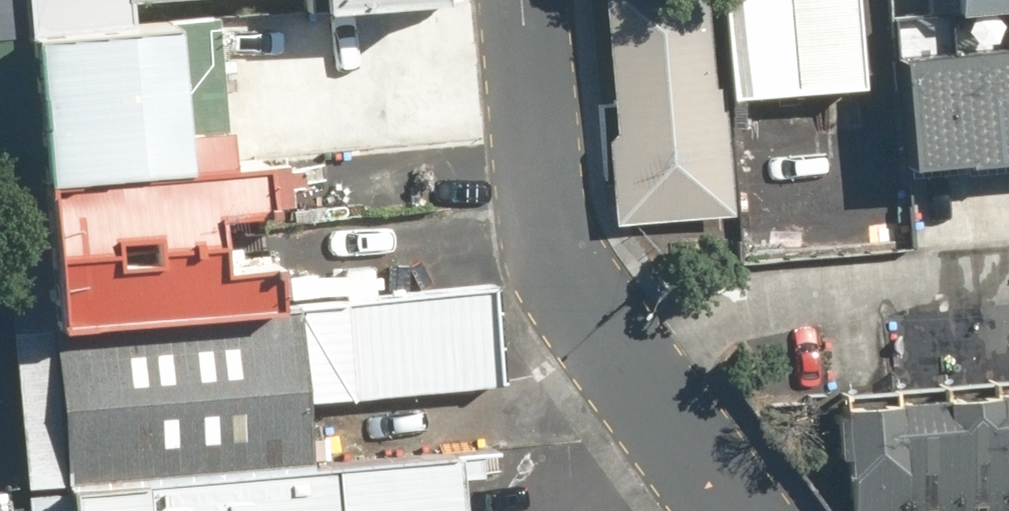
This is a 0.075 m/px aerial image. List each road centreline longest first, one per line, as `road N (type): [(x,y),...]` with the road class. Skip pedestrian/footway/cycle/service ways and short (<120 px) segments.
road 1 (unclassified): [(523,0),(542,238),(727,510)]

